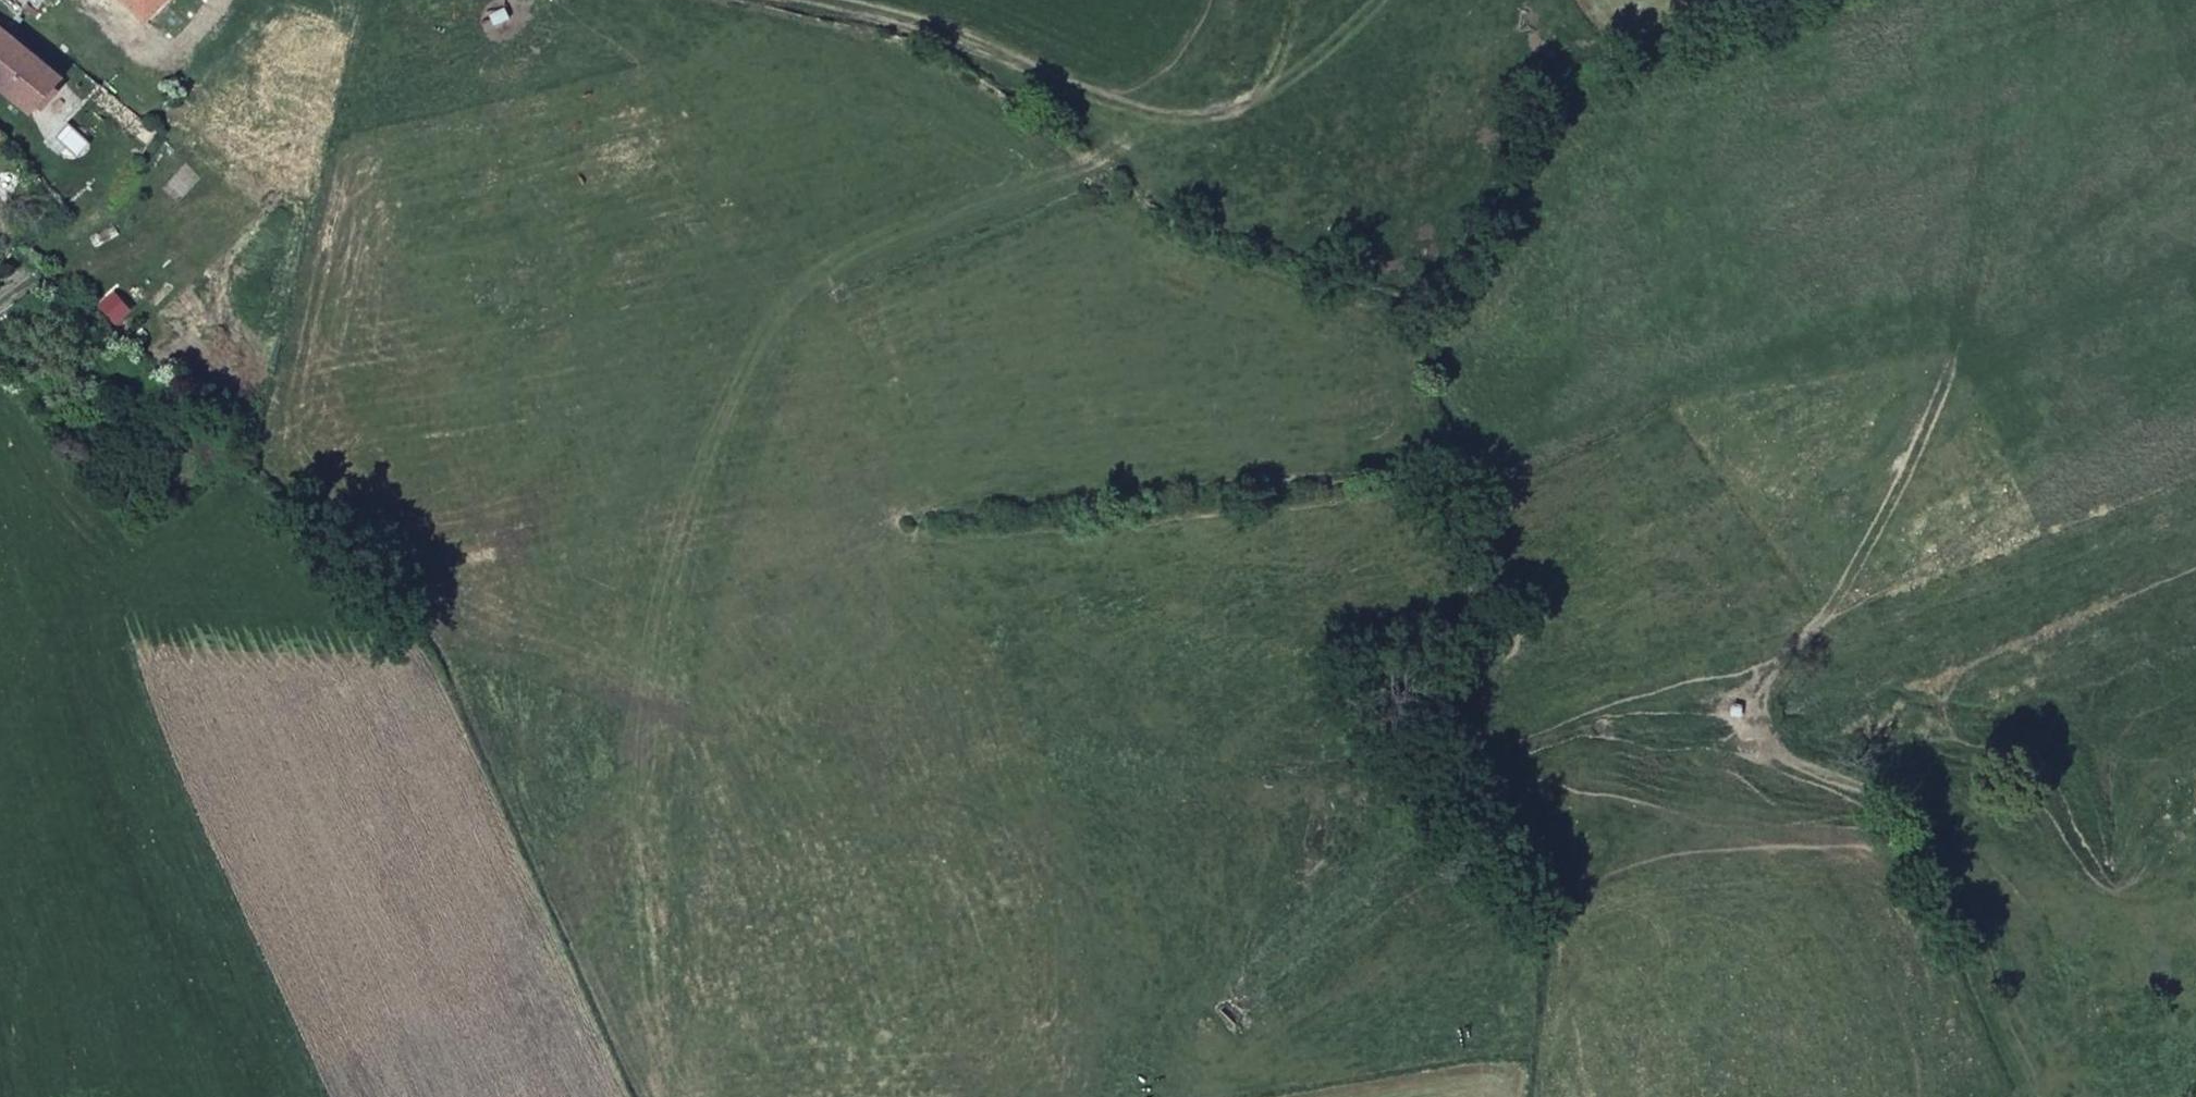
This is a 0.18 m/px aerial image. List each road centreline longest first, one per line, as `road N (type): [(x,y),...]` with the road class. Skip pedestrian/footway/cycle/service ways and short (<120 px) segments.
road 1 (track): [(832,0),(905,16),(1104,100),(1155,112),(1258,101),(1312,70),(1382,0)]
road 2 (track): [(2037,1096),(2007,1049),(1959,912),(1905,821),(1882,802),(1791,762),(1768,742),(1768,683),(1818,622)]

